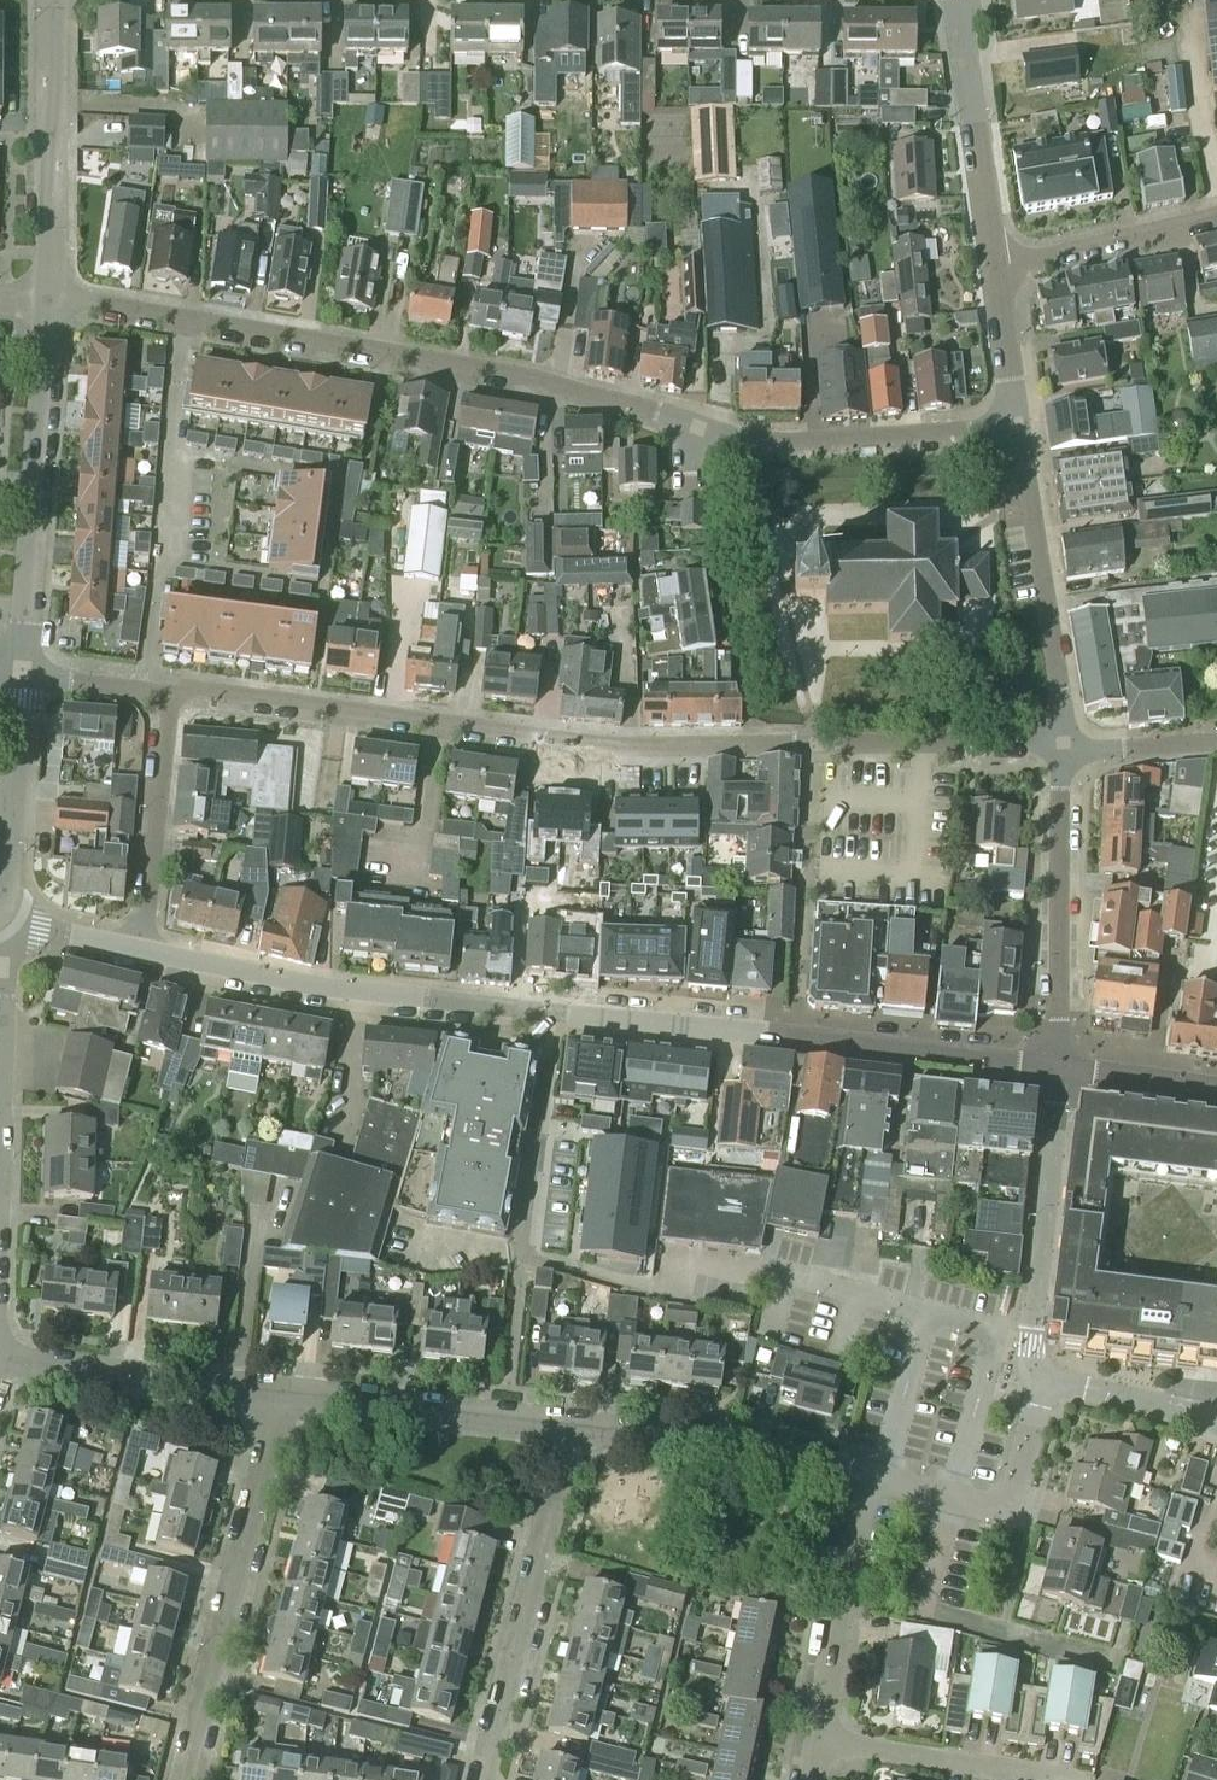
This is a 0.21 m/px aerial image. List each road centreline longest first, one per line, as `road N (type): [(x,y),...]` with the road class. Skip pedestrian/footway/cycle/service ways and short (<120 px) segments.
road 1 (residential): [(1063,1068),(339,991),(143,950)]
road 2 (residential): [(1057,749),(547,733),(187,688),(174,695)]
road 3 (residential): [(173,320),(439,363),(636,408),(767,449),(1017,434)]
road 4 (residential): [(177,1779),(280,1399)]
road 5 (residential): [(23,672),(52,301)]
road 6 (residential): [(482,1779),(579,1434)]
road 7 (residential): [(1063,1068),(1031,1347),(1040,1385)]
road 8 (residential): [(1063,1068),(1057,749)]
road 9 (residential): [(1057,749),(1017,434)]
road 10 (residential): [(878,1476),(783,1455),(579,1434)]
road 11 (residential): [(579,1434),(280,1399)]
road 12 (residential): [(52,301),(51,0)]
road 13 (residential): [(280,1399),(0,1358)]
road 14 (residential): [(997,265),(939,0)]
road 15 (residential): [(818,1738),(868,1490),(878,1476)]
road 16 (residential): [(1040,1385),(1004,1508),(878,1476)]
road 17 (residential): [(143,950),(174,695)]
road 18 (residential): [(1048,1779),(818,1738)]
road 19 (residential): [(158,548),(173,320)]
road 20 (residential): [(1216,215),(997,265)]
road 21 (residential): [(0,893),(23,672)]
road 22 (residential): [(1216,1425),(1040,1385)]
road 23 (residential): [(1017,434),(997,265)]
road 24 (residential): [(1216,739),(1057,749)]
road 25 (residential): [(1063,1068),(1216,1088)]
road 26 (residential): [(174,695),(23,672)]
road 27 (residential): [(143,950),(39,931),(0,907)]
road 28 (residential): [(52,301),(173,320)]

